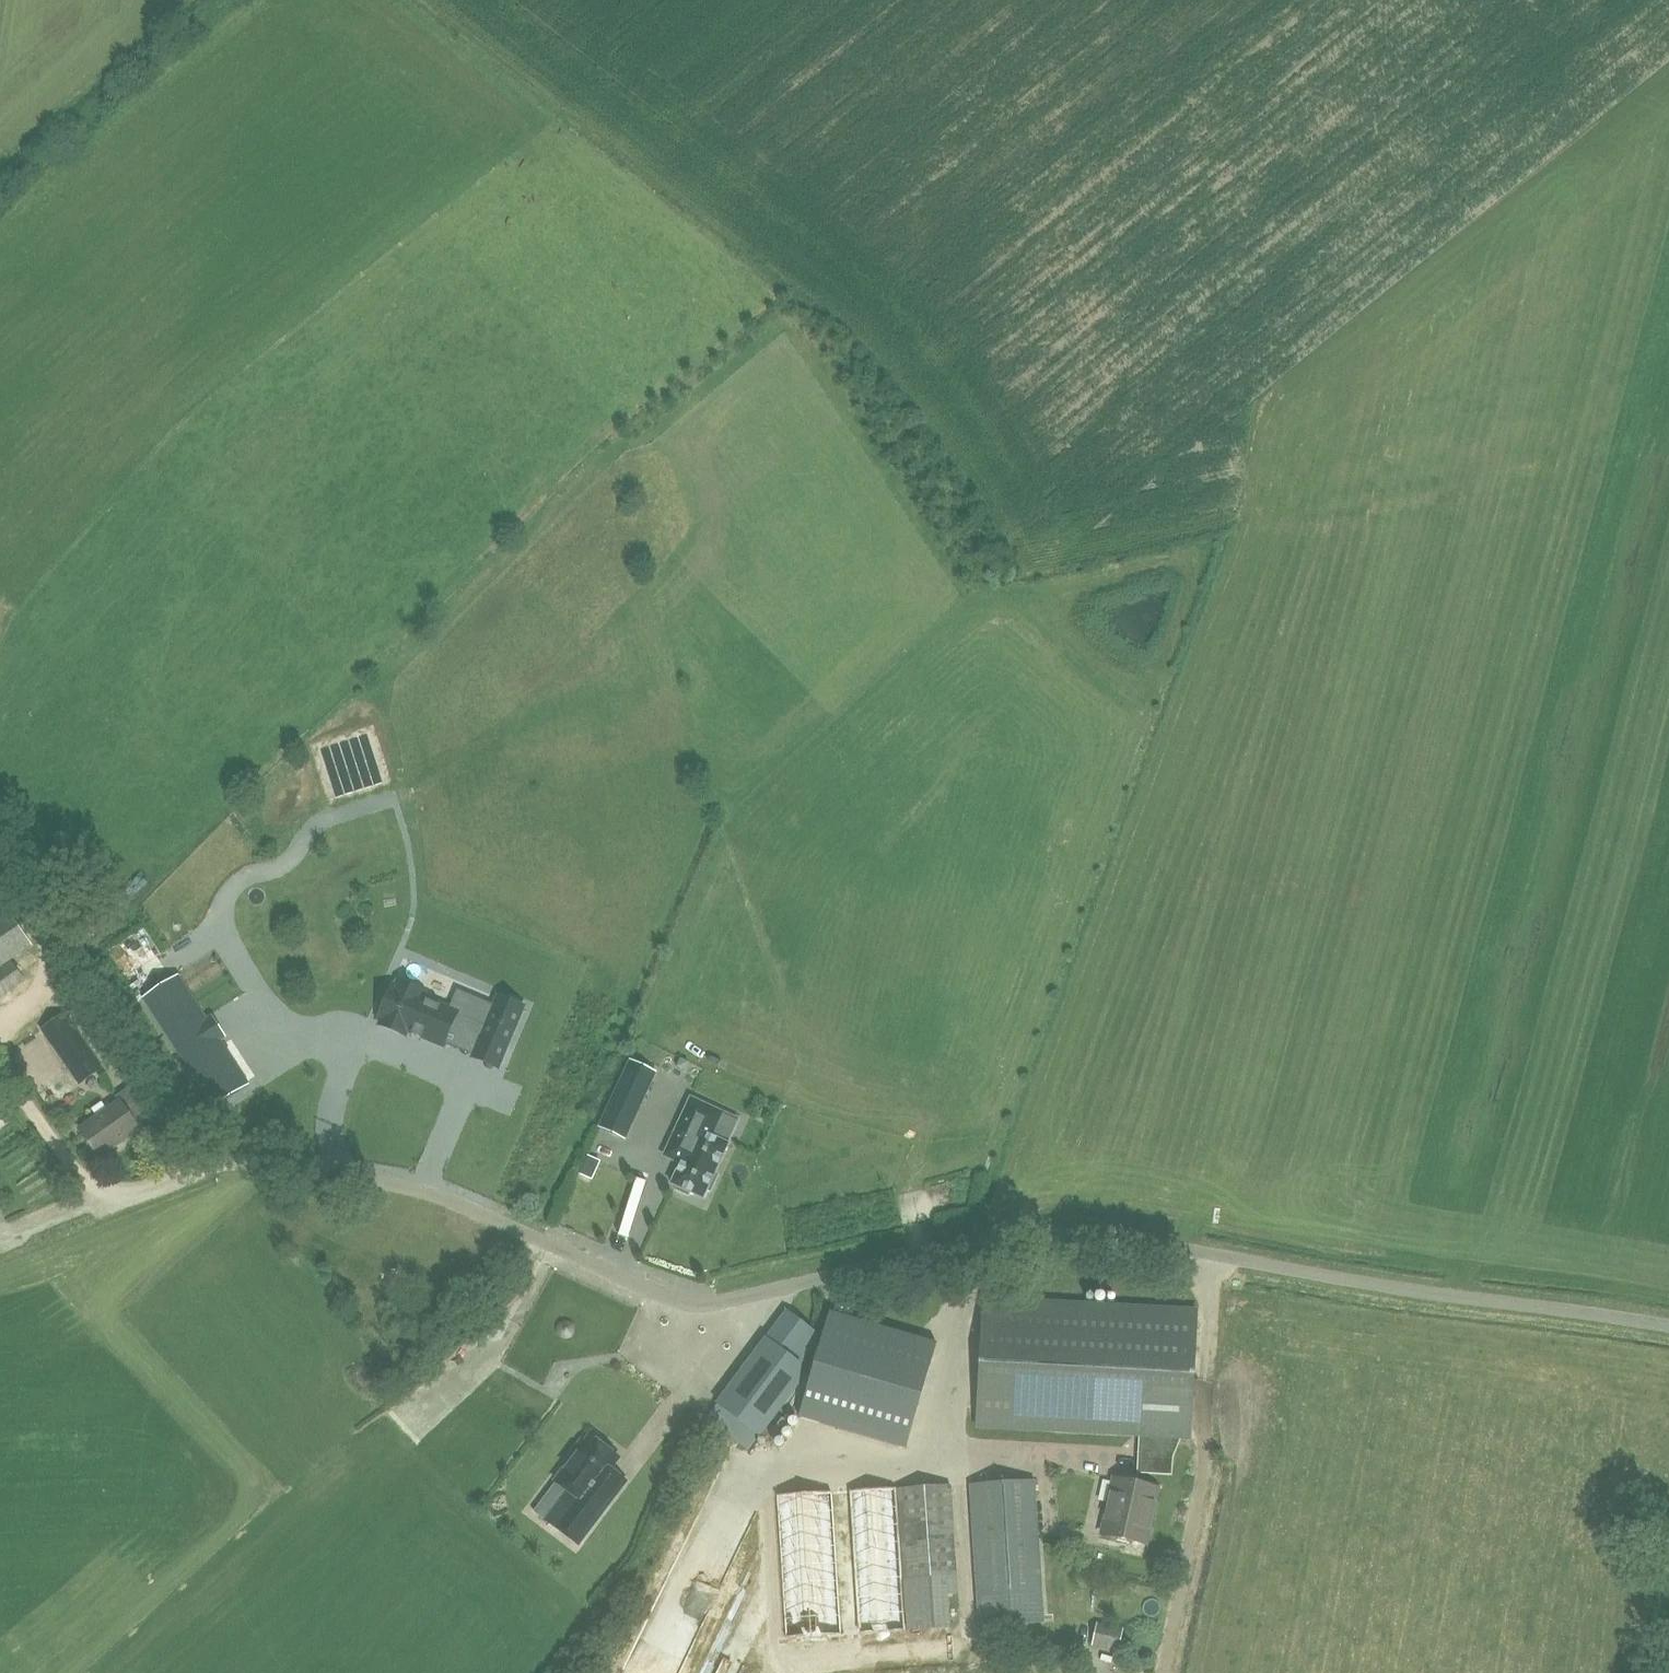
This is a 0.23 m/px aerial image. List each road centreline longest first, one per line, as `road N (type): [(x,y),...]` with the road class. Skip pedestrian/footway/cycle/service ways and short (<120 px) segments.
road 1 (unclassified): [(1668,1326),(1091,1235),(977,1244),(719,1305),(690,1304),(433,1193),(283,1168),(206,1166)]
road 2 (track): [(0,1062),(55,1141),(110,1199)]

